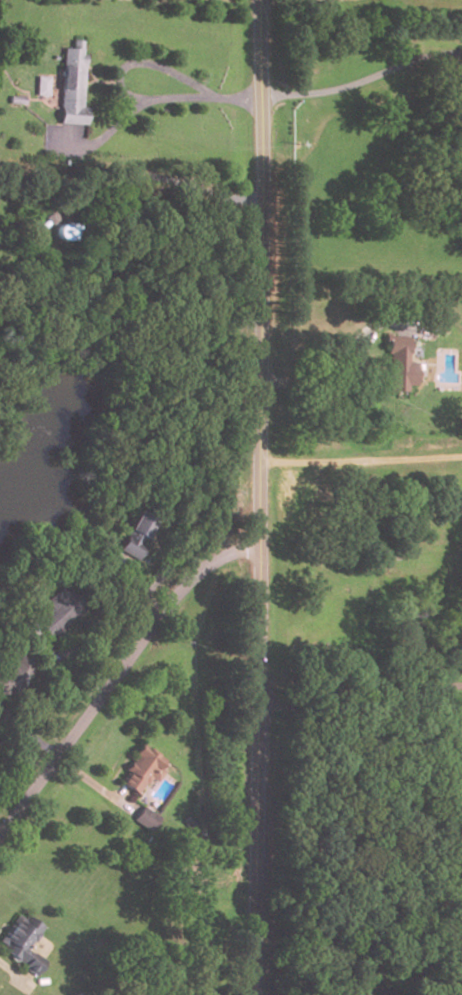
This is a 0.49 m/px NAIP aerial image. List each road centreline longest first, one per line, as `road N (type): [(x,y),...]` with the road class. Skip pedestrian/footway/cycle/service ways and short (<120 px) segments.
road 1 (tertiary): [(255,994),(260,0)]
road 2 (residential): [(260,550),(214,561),(182,590),(0,832)]

